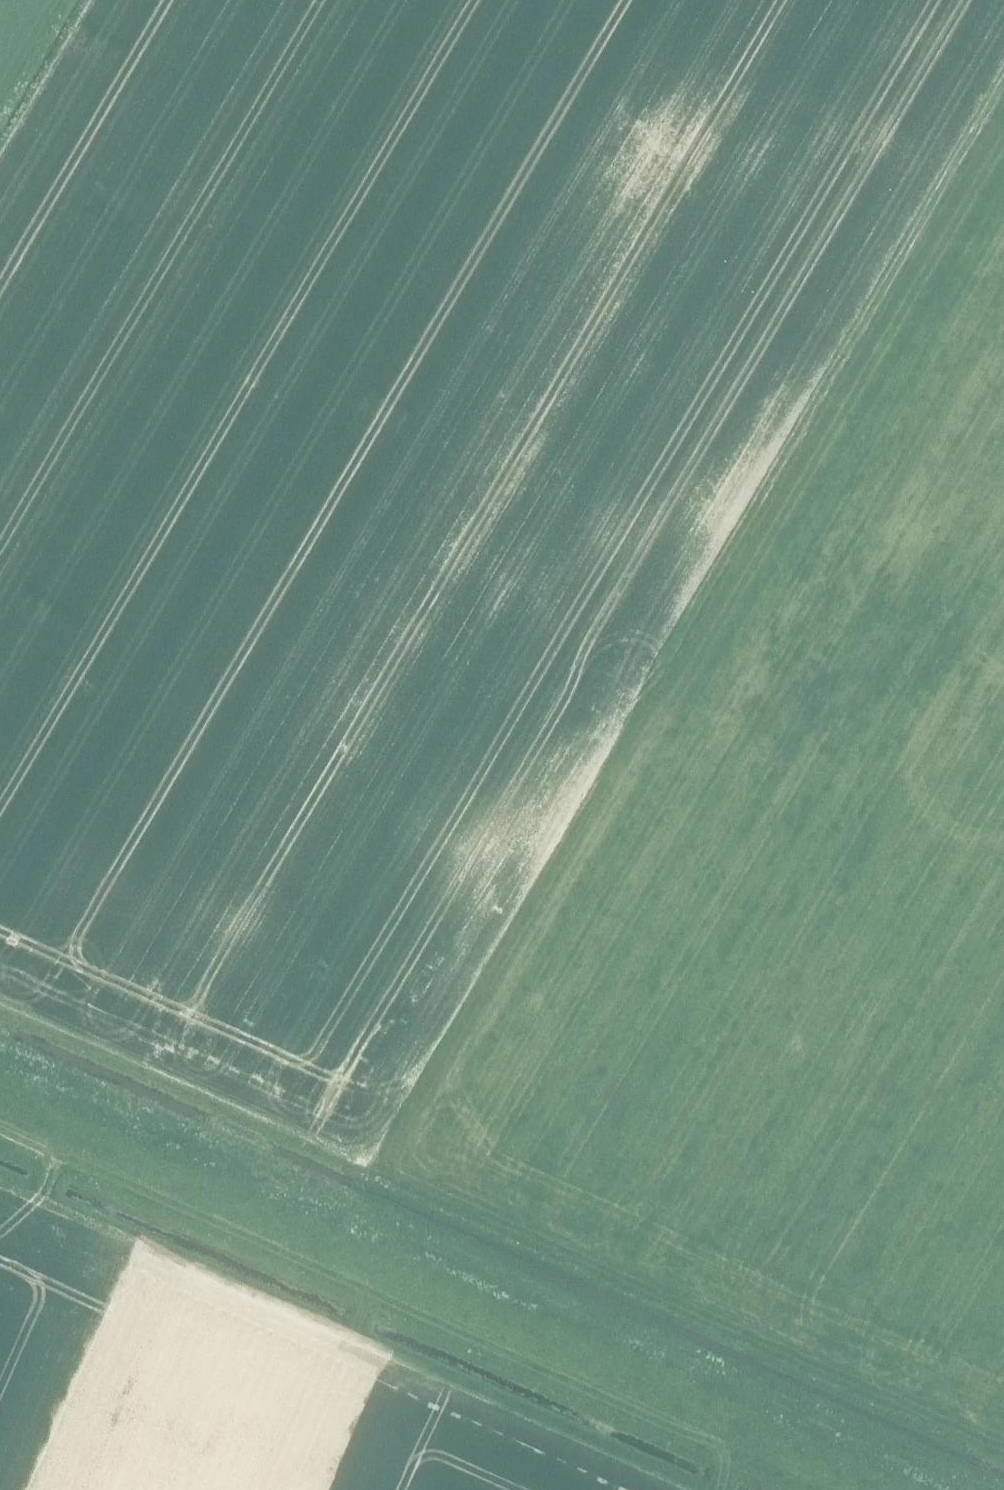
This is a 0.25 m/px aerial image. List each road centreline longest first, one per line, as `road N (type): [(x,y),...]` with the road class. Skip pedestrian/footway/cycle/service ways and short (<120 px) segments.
road 1 (track): [(0,1140),(782,1489)]
road 2 (track): [(1003,83),(664,669)]

